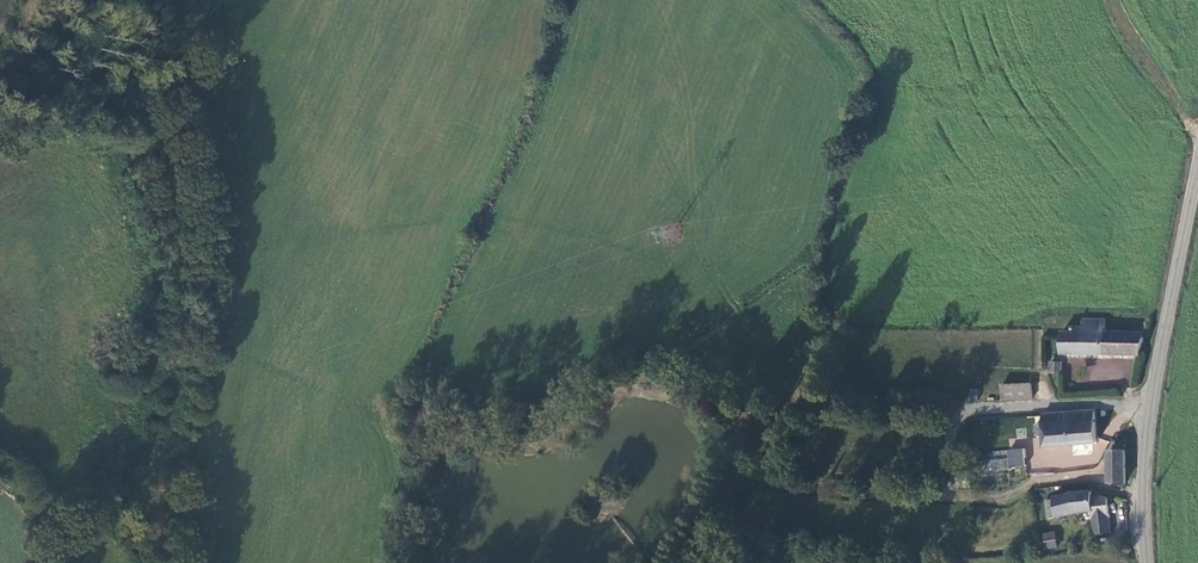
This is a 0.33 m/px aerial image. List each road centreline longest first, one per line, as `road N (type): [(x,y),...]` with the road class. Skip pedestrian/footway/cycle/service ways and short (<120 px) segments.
road 1 (tertiary): [(1197,160),(1142,469),(1146,562)]
road 2 (track): [(1106,0),(1197,133)]

